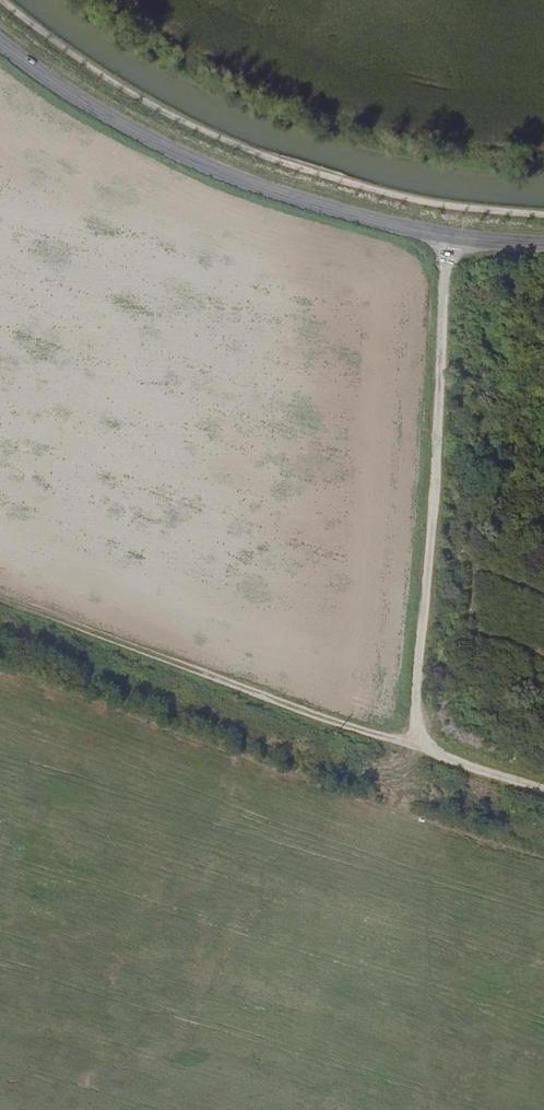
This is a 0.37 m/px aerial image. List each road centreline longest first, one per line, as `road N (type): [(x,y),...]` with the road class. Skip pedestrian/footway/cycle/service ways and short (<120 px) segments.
road 1 (track): [(449,235),(416,747),(543,792)]
road 2 (tertiary): [(0,46),(171,153),(382,231),(543,243)]
road 3 (track): [(416,747),(0,596)]

